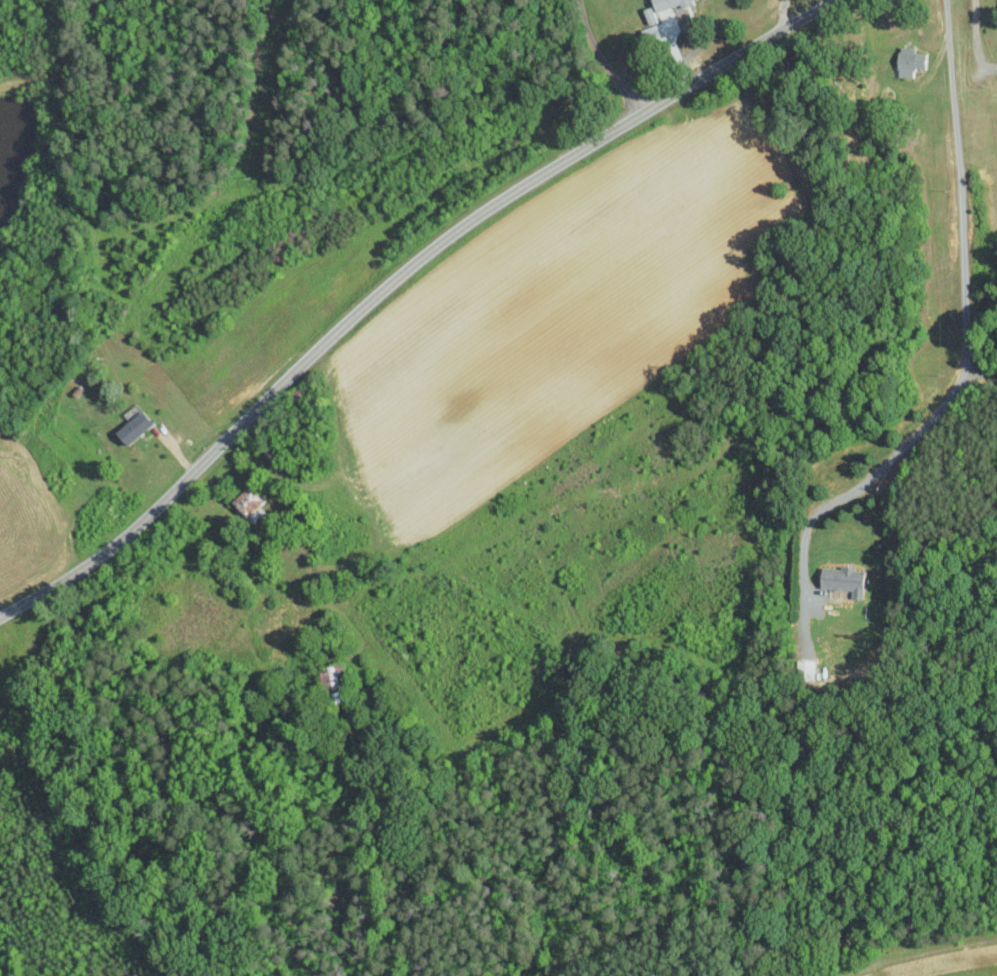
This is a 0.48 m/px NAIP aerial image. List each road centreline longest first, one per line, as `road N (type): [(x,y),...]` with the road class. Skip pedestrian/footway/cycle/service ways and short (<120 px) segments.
road 1 (residential): [(843,0),(642,112),(436,247),(128,536),(0,618)]
road 2 (track): [(642,112),(607,69),(577,0)]

